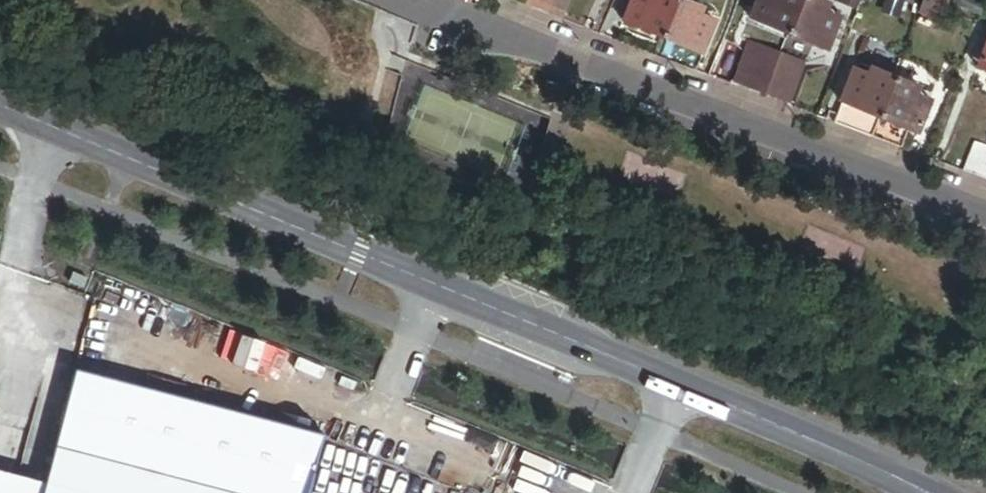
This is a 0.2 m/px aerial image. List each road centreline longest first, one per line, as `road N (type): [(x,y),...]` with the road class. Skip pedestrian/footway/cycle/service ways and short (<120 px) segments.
road 1 (secondary): [(0,107),(916,492)]
road 2 (residential): [(985,210),(699,96),(414,0)]

